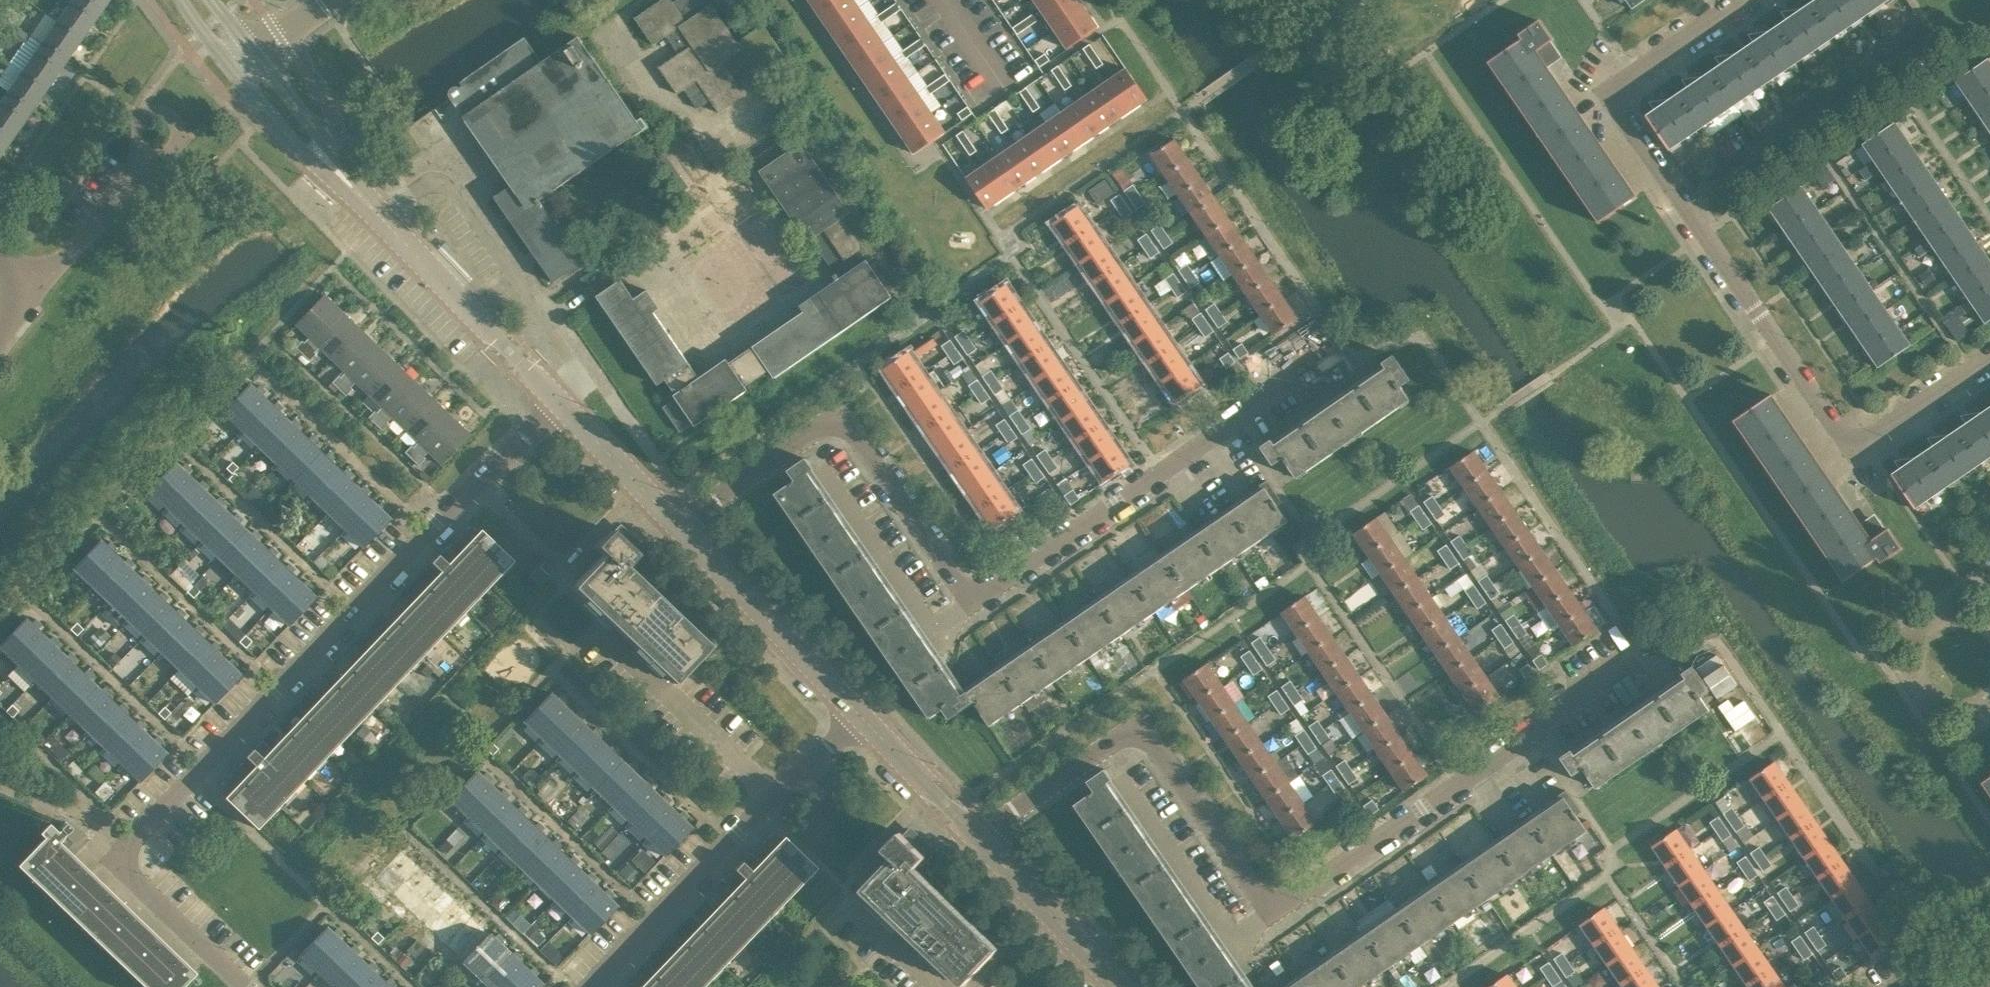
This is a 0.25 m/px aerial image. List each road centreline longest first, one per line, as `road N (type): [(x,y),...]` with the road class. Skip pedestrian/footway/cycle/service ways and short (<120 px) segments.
road 1 (residential): [(672,520),(834,419),(971,611),(1337,350)]
road 2 (residential): [(982,842),(1137,741),(1270,922),(1644,671)]
road 3 (residential): [(245,986),(122,867),(123,851),(560,403)]
road 4 (residential): [(1741,0),(1632,74),(1614,100),(1831,435),(1840,446),(1868,442),(1989,358)]
road 5 (residential): [(589,986),(860,715)]
road 6 (tertiary): [(860,715),(672,520)]
road 7 (tertiary): [(560,403),(381,218)]
road 8 (tertiary): [(223,62),(292,141),(381,218)]
road 9 (tertiary): [(381,218),(248,45)]
road 10 (tertiary): [(1122,986),(982,842)]
road 11 (tertiary): [(982,842),(860,715)]
road 12 (residential): [(40,281),(126,187),(144,152)]
road 13 (tertiary): [(672,520),(560,403)]

